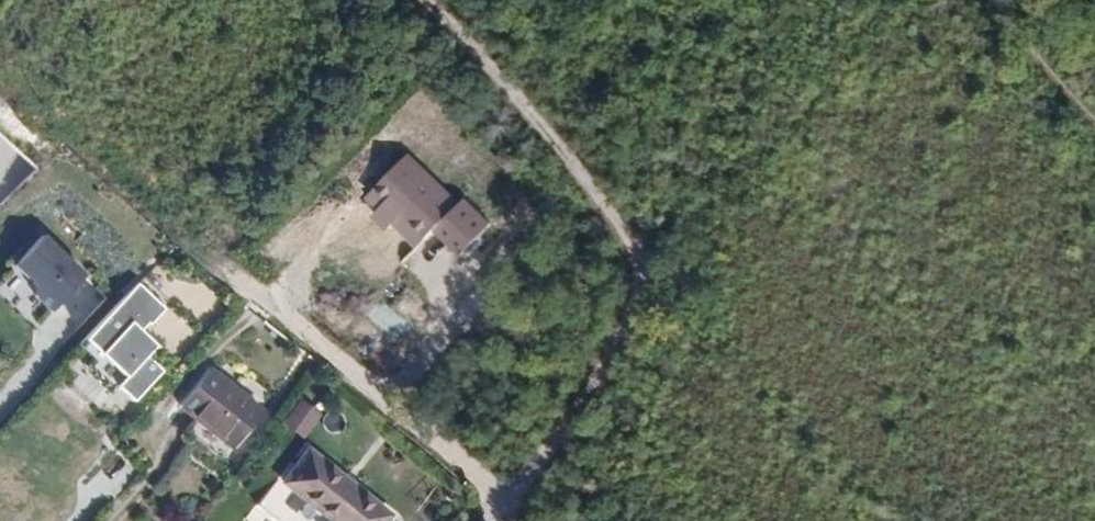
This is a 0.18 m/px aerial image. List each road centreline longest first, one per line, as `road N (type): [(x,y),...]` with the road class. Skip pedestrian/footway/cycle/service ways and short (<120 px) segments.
road 1 (residential): [(507,504),(634,329),(646,289),(642,244),(525,87),(426,0)]
road 2 (residential): [(507,504),(207,256)]
road 3 (track): [(983,0),(1094,118)]

